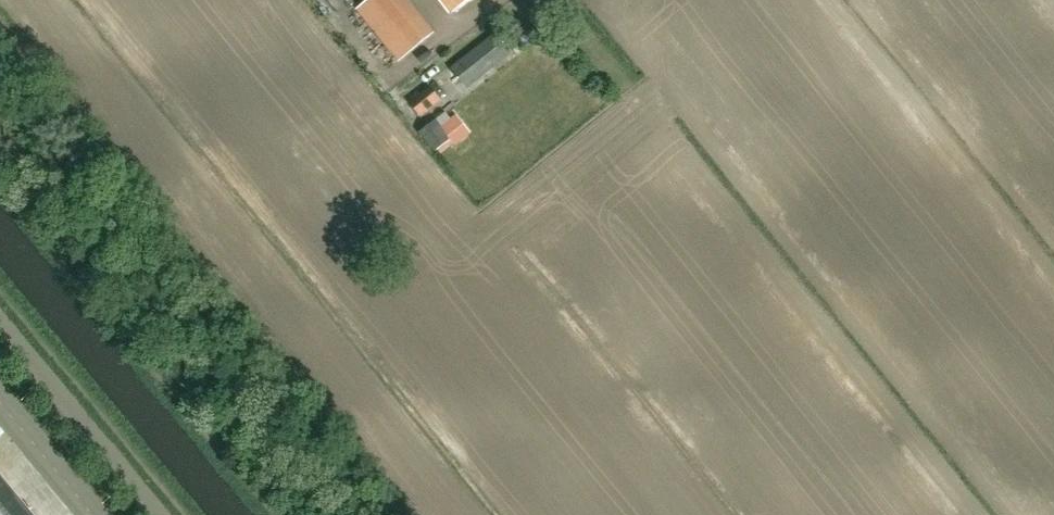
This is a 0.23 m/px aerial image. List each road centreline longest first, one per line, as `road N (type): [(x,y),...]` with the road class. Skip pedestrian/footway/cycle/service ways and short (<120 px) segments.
road 1 (unclassified): [(0,326),(155,514)]

